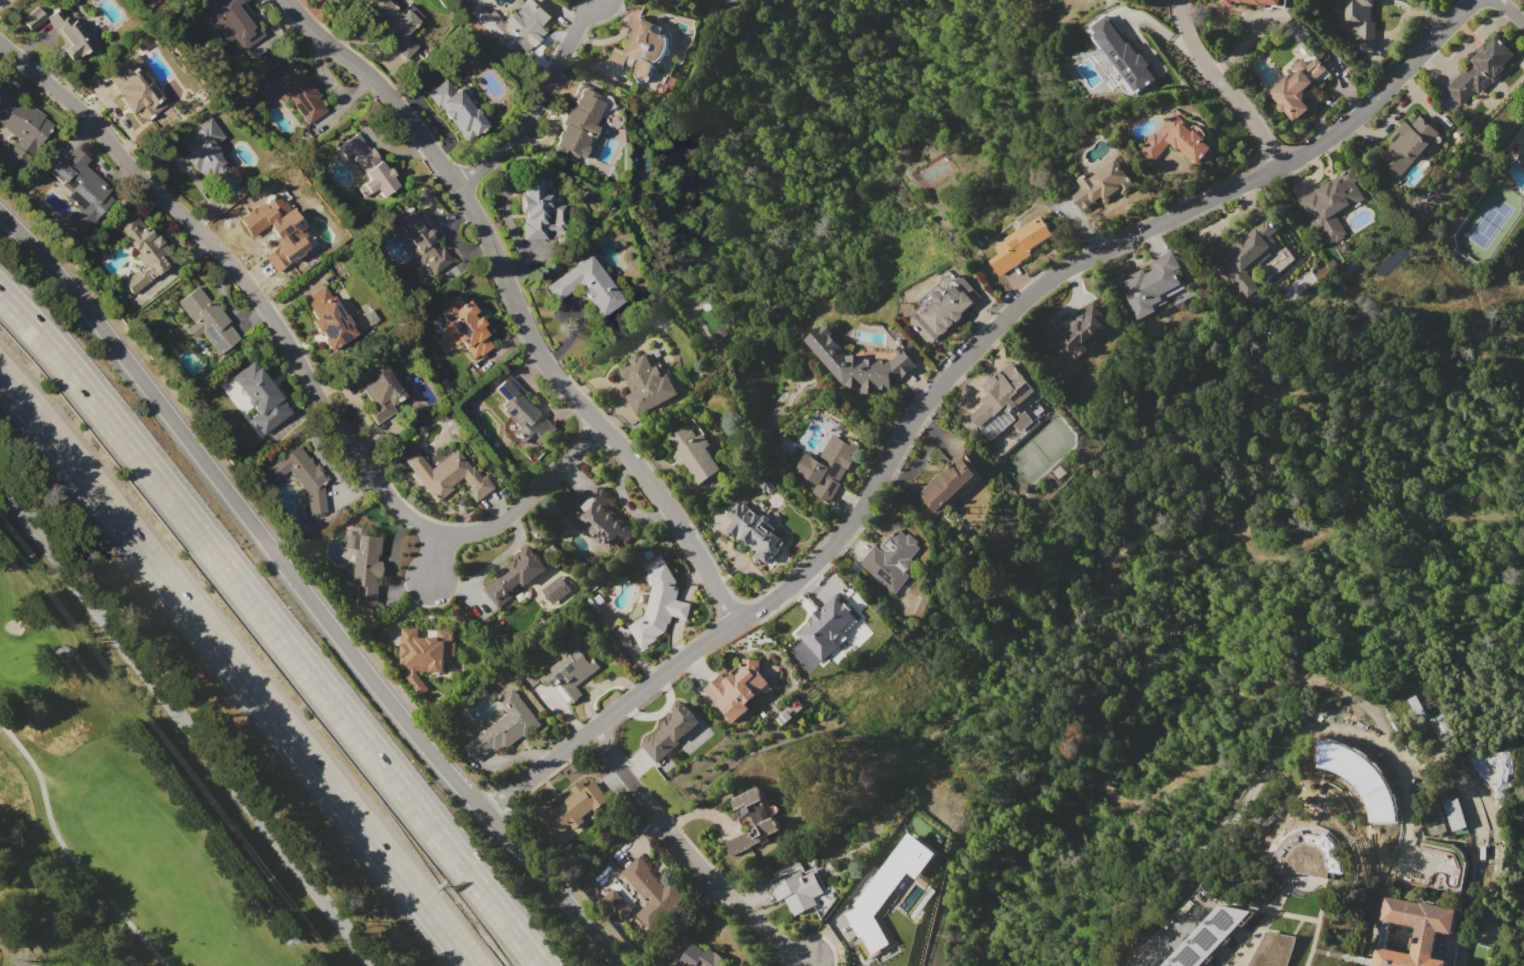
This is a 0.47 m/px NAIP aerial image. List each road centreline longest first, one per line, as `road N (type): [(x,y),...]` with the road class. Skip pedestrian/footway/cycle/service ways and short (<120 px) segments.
road 1 (residential): [(1474,0),(1345,127),(1282,169),(1041,284),(940,385),(816,564),(485,811)]
road 2 (secondary): [(0,214),(63,280),(431,751),(620,965)]
road 3 (residential): [(0,48),(226,261),(408,516),(446,537),(494,529),(529,503),(596,424)]
road 4 (motorway): [(542,965),(0,294)]
road 5 (residential): [(287,0),(381,87),(460,187),(541,357),(662,500),(736,622)]
road 6 (motorway): [(0,373),(473,965)]
road 7 (residential): [(591,730),(697,863),(809,964)]
road 8 (residential): [(460,187),(535,105),(591,0)]
road 9 (residential): [(1180,0),(1190,43),(1282,169)]

